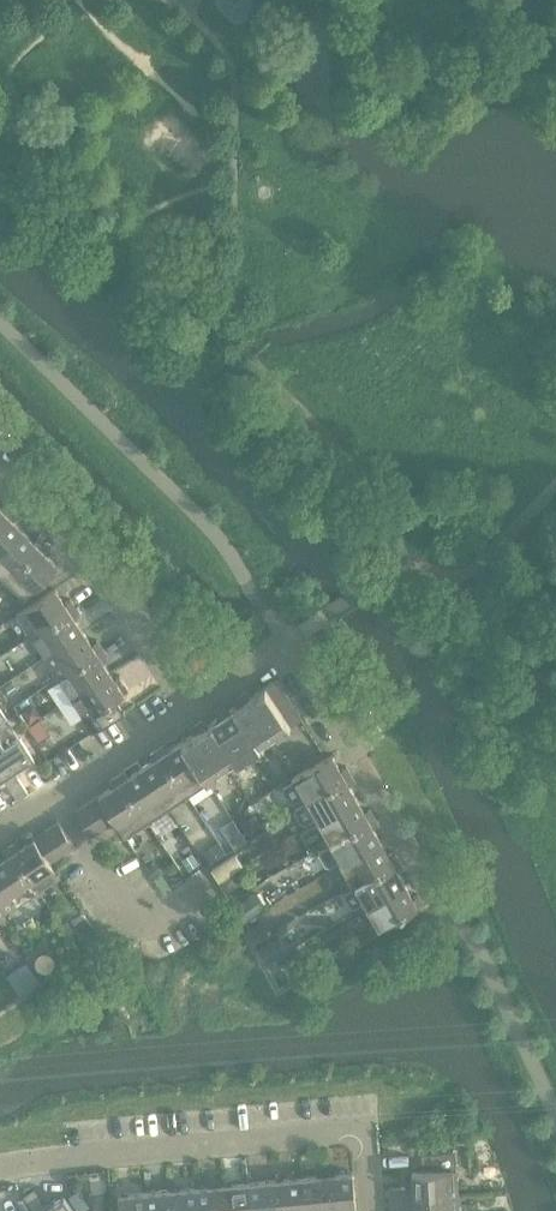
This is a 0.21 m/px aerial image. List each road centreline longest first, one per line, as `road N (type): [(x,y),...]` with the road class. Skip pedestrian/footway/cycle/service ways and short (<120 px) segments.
road 1 (unclassified): [(373,1210),(369,1128),(0,1165)]
road 2 (residential): [(197,706),(97,551),(0,463)]
road 3 (residential): [(442,898),(289,640)]
road 4 (unclassified): [(0,838),(197,706)]

